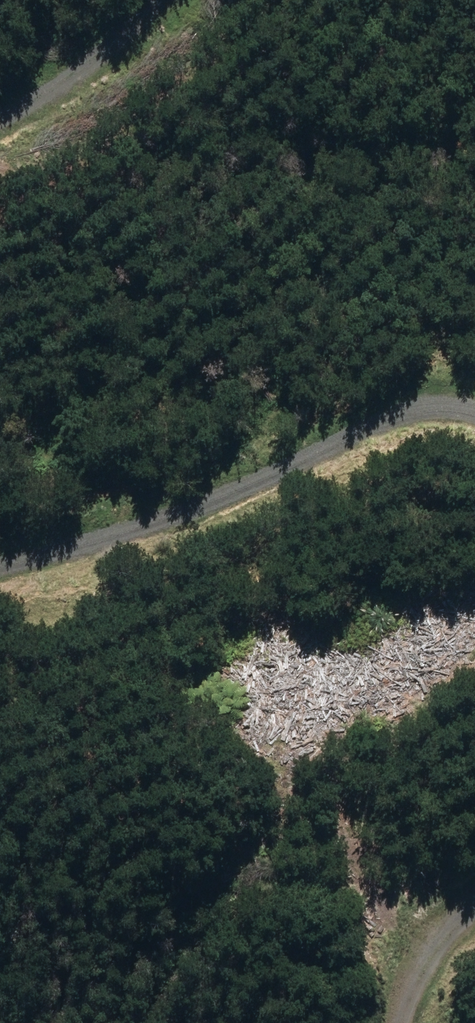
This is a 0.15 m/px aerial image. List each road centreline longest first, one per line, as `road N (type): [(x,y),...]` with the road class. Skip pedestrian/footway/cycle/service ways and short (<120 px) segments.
road 1 (track): [(474,413),(414,407),(207,509),(0,572)]
road 2 (track): [(0,104),(129,0)]
road 3 (track): [(408,1022),(445,946),(474,919)]

